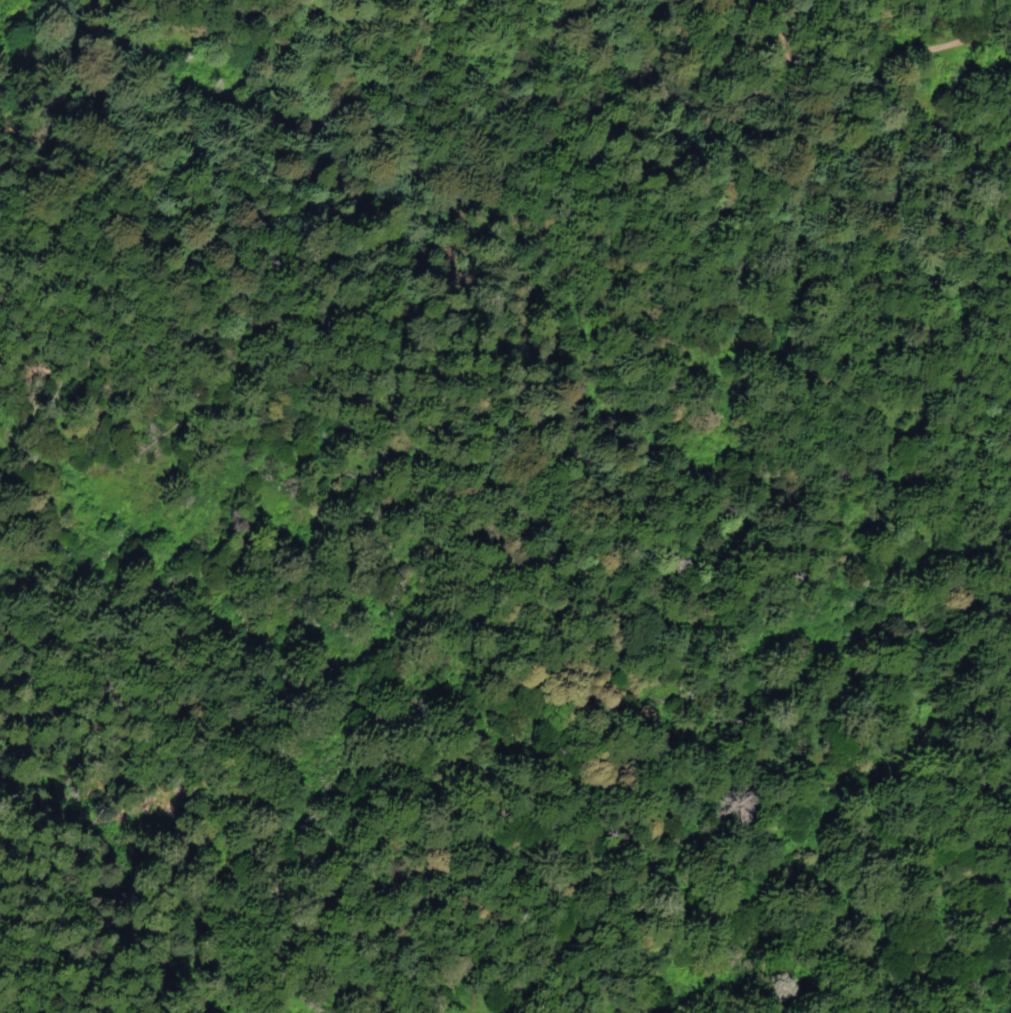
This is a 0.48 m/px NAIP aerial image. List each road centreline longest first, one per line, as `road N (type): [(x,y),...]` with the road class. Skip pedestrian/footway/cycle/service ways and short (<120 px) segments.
road 1 (track): [(796,0),(791,48),(809,66),(854,67),(938,50),(1010,54)]

